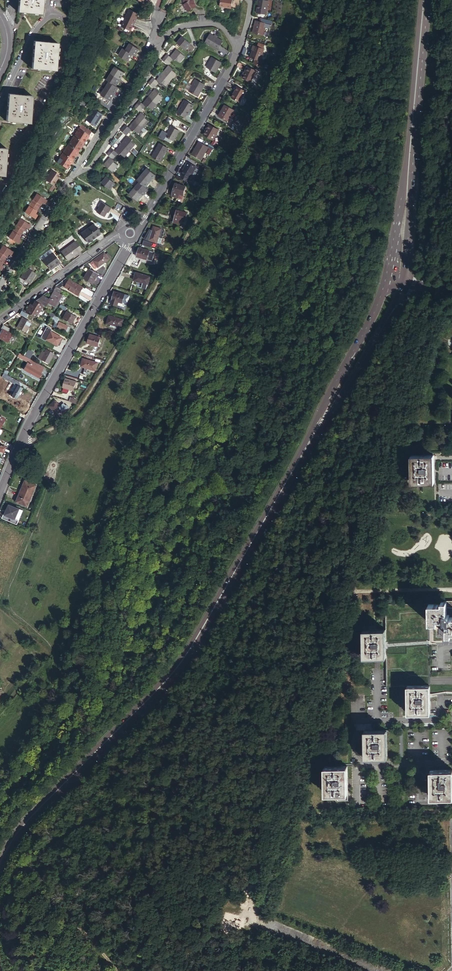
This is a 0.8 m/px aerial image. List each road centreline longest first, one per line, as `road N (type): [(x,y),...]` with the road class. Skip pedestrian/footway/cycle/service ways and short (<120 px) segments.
road 1 (tertiary): [(396,285),(192,653),(12,844),(0,867)]
road 2 (track): [(18,445),(77,412),(93,388),(264,109),(304,0)]
road 3 (track): [(167,802),(249,731),(265,727),(322,508),(376,424),(409,395)]
road 4 (unclassified): [(130,232),(0,490)]
road 5 (tertiary): [(425,0),(396,285)]
road 6 (residential): [(0,284),(152,43)]
road 7 (track): [(117,970),(75,922),(71,906),(116,845),(167,802)]
road 8 (residential): [(451,760),(367,764),(355,735),(366,721),(451,720)]
road 9 (unclassified): [(234,56),(130,232)]
road 10 (unclassified): [(0,319),(130,232)]

